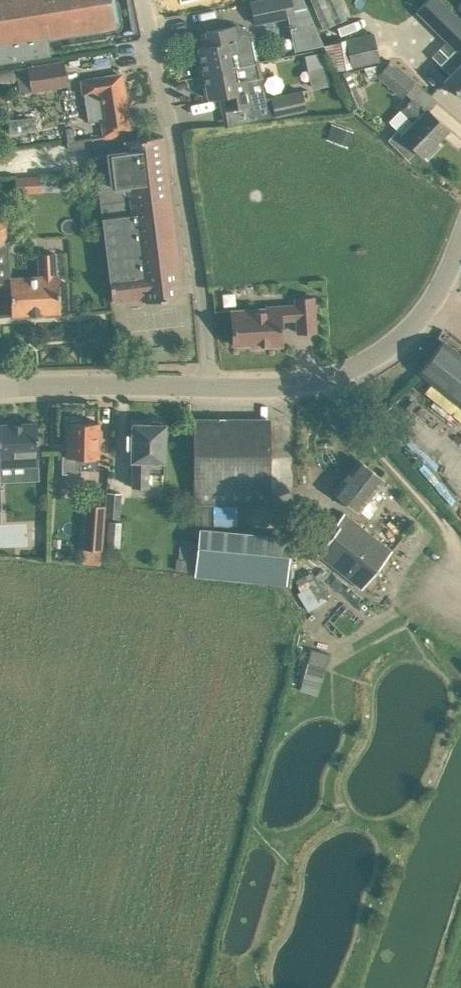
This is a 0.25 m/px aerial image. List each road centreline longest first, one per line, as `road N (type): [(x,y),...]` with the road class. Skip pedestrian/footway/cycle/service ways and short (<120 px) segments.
road 1 (residential): [(214,386),(147,0)]
road 2 (tertiary): [(214,386),(325,381),(363,363),(424,316),(460,241)]
road 3 (tertiary): [(0,388),(214,386)]

